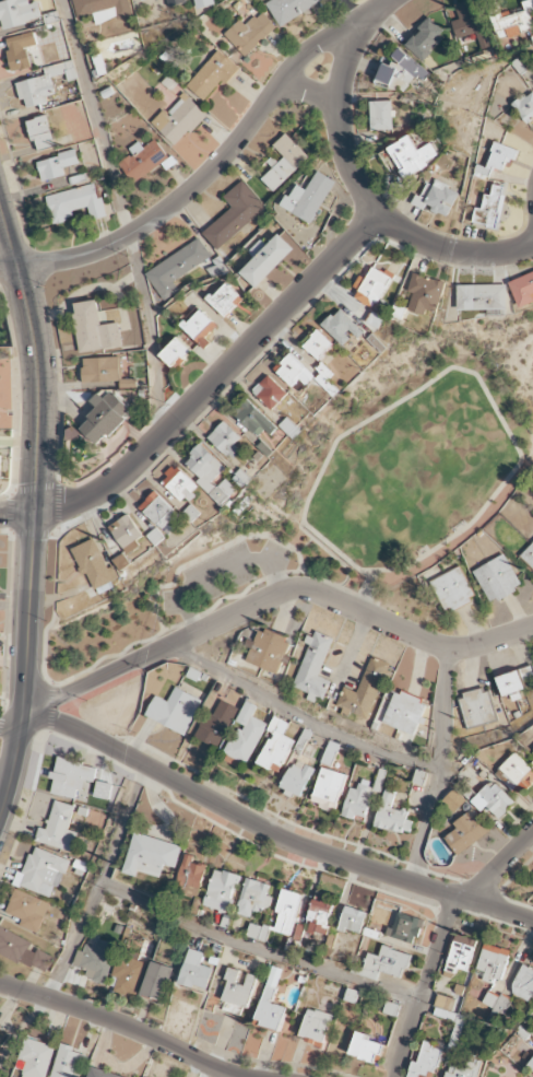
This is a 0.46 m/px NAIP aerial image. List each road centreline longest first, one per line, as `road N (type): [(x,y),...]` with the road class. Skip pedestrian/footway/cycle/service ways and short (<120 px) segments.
road 1 (residential): [(24,722),(285,592),(321,595),(448,652),(532,625)]
road 2 (residential): [(24,722),(73,728),(283,840),(532,922)]
road 3 (residential): [(0,266),(83,256),(154,219),(212,168),(298,62),(390,0)]
road 4 (residential): [(379,214),(130,469),(86,499),(36,512)]
road 5 (tertiary): [(0,203),(36,349),(36,512)]
road 6 (tertiary): [(36,512),(24,722),(0,822)]
road 7 (residential): [(0,984),(234,1076)]
road 8 (residential): [(379,214),(351,174),(340,130),(339,104),(360,23)]
road 9 (residential): [(398,1076),(454,897)]
road 10 (residential): [(532,242),(479,255),(455,251),(414,238),(379,214)]

